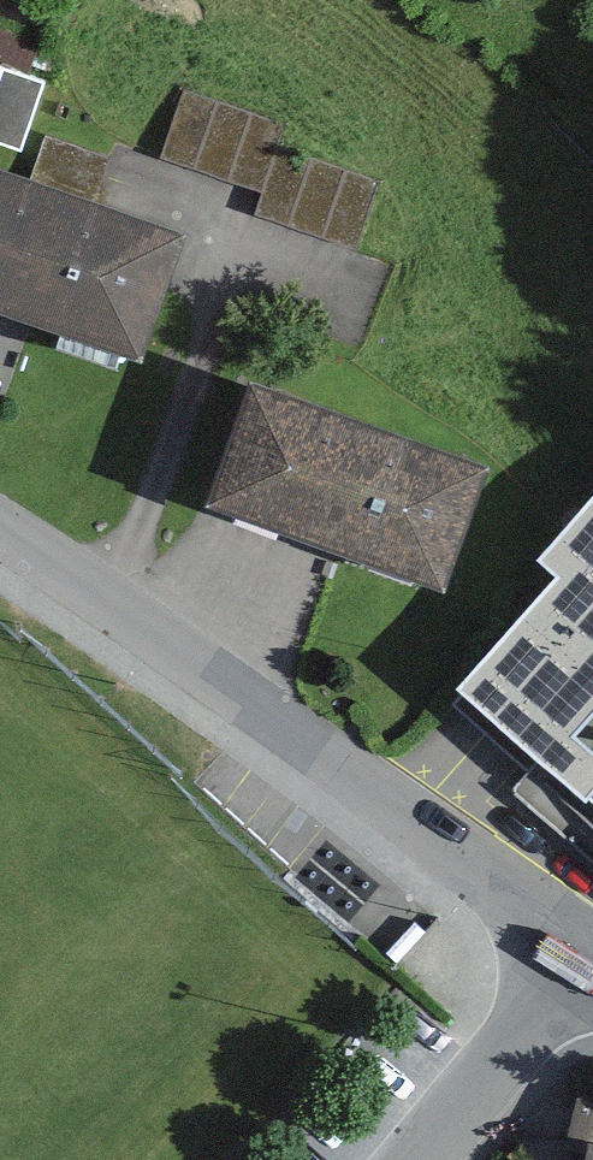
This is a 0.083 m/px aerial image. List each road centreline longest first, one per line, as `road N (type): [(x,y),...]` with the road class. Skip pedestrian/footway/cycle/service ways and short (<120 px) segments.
road 1 (residential): [(0,527),(131,615),(582,953)]
road 2 (residential): [(435,1159),(582,953)]

